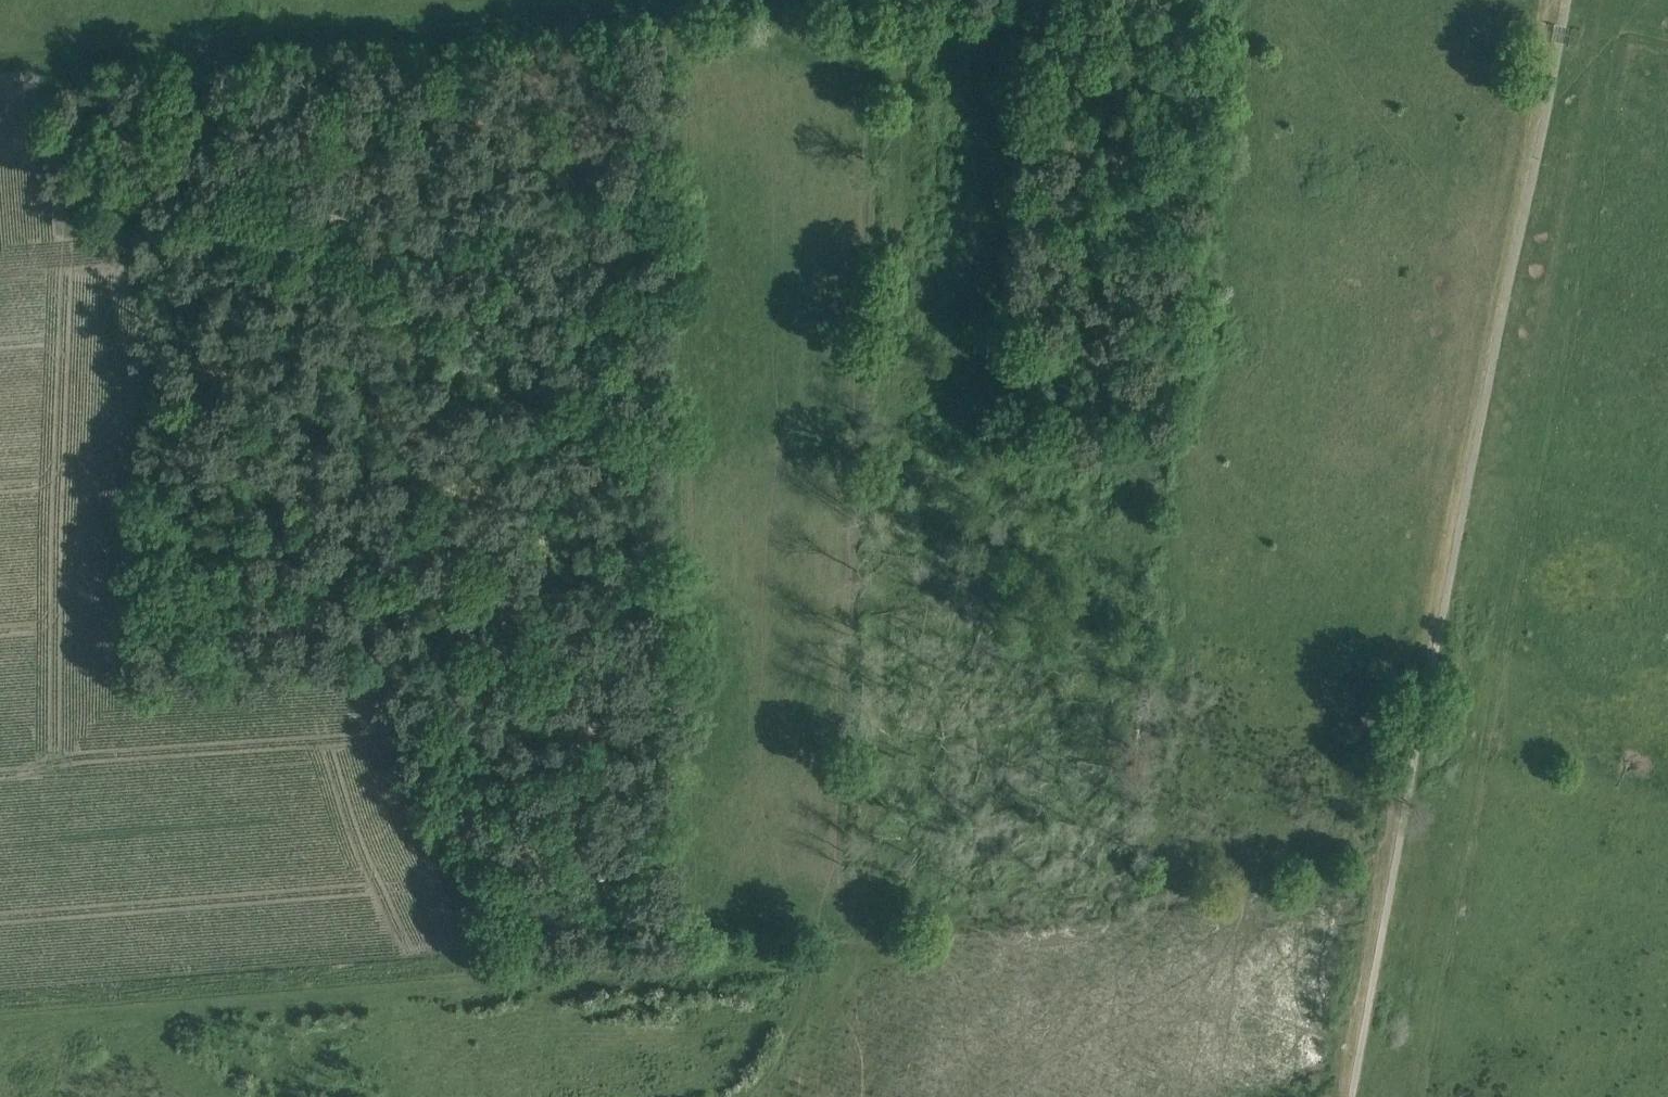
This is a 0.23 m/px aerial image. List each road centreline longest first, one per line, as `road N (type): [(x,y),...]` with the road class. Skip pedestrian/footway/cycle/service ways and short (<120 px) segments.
road 1 (track): [(0,55),(598,0)]
road 2 (track): [(1292,0),(1509,286)]

